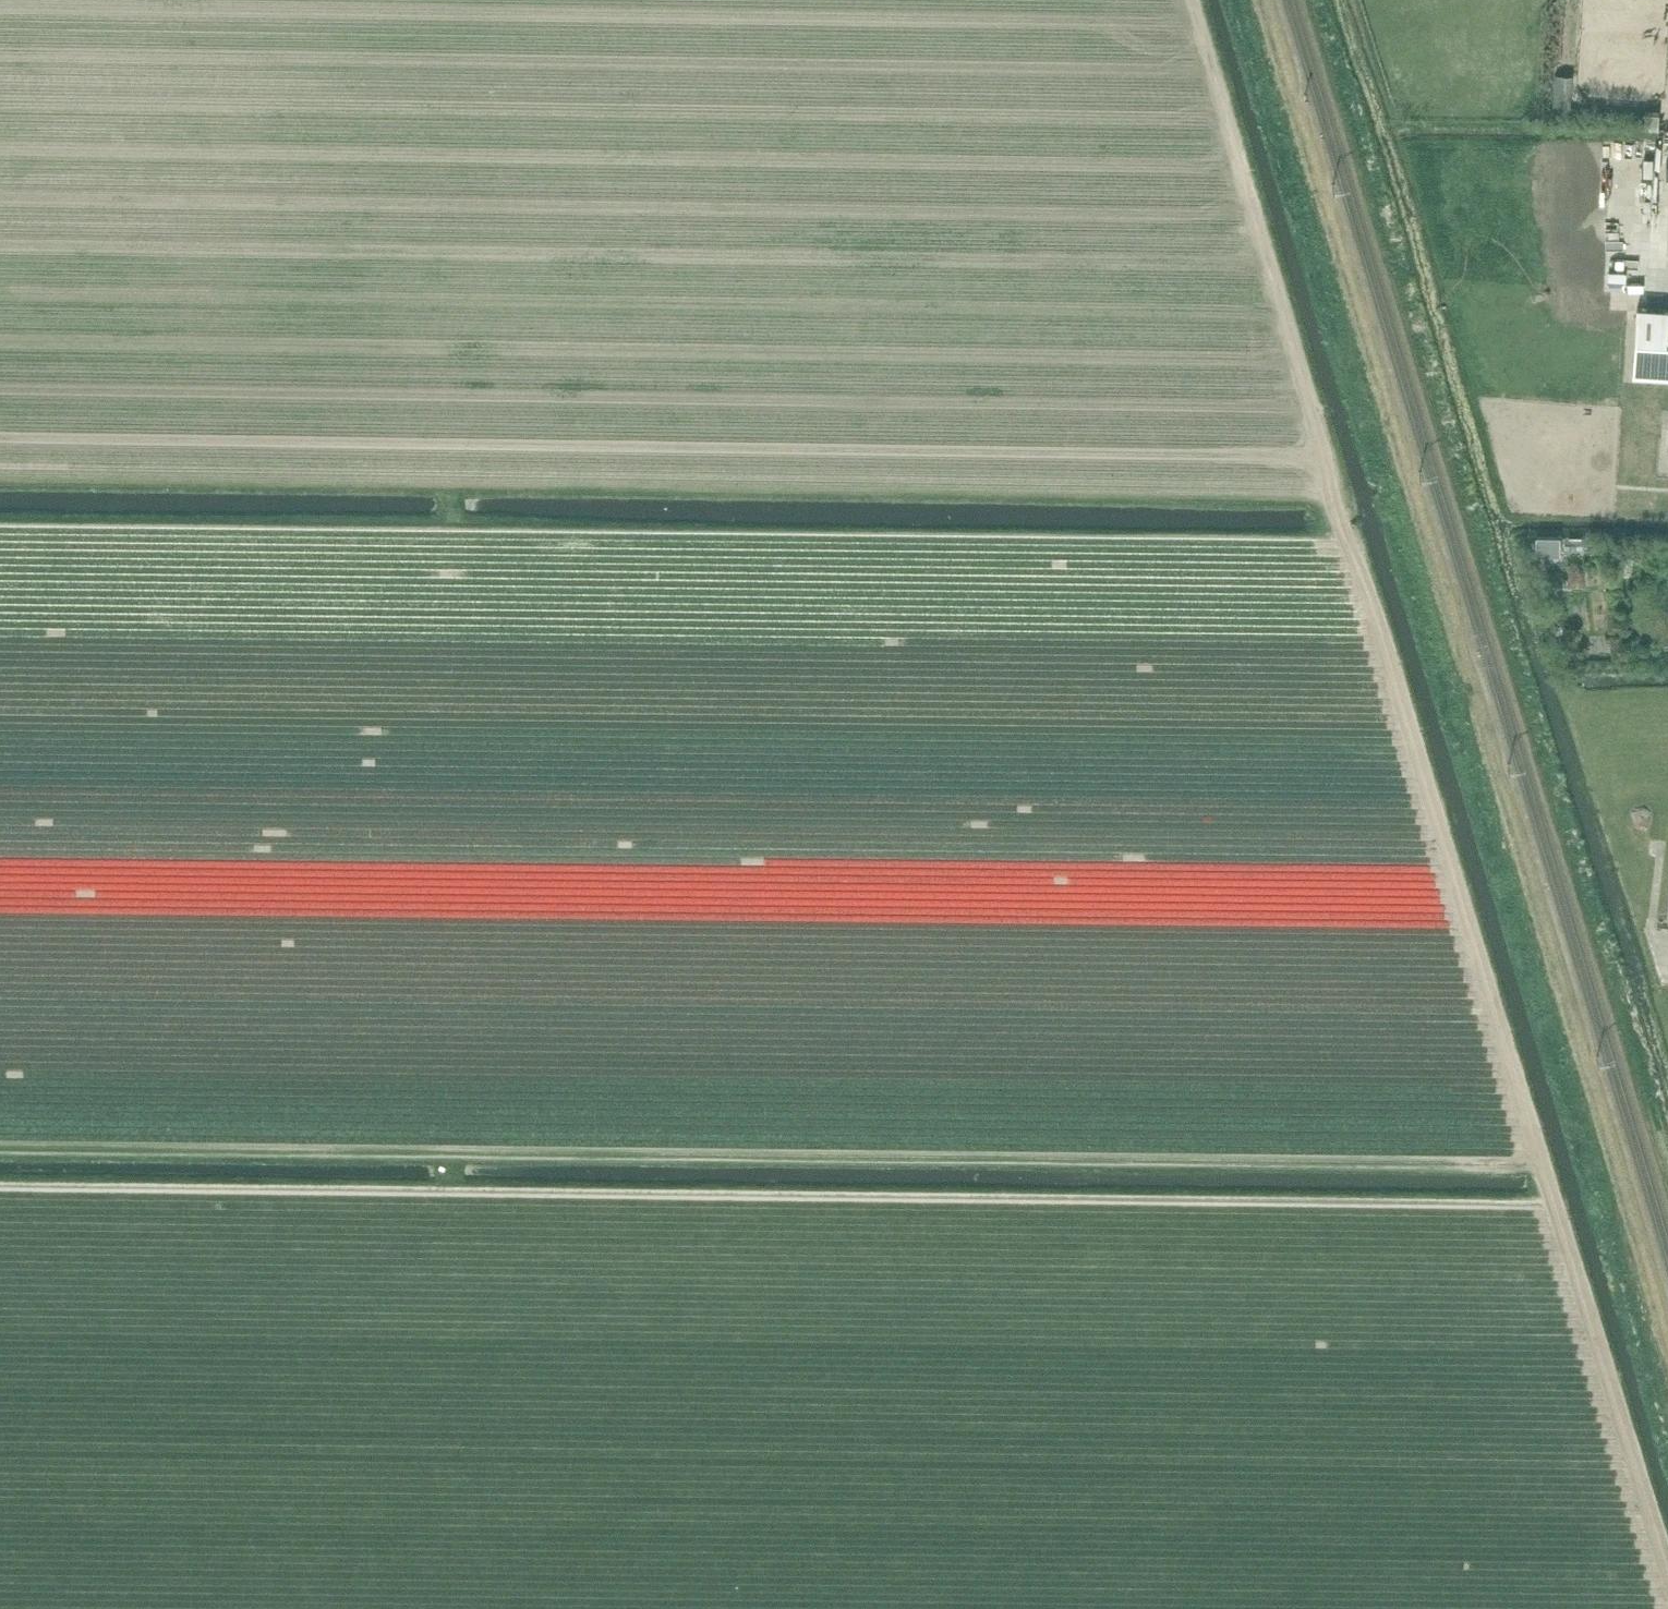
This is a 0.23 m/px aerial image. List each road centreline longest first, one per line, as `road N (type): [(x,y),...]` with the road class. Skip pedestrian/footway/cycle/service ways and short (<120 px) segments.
road 1 (track): [(1667,1577),(1541,1166),(0,1148)]

